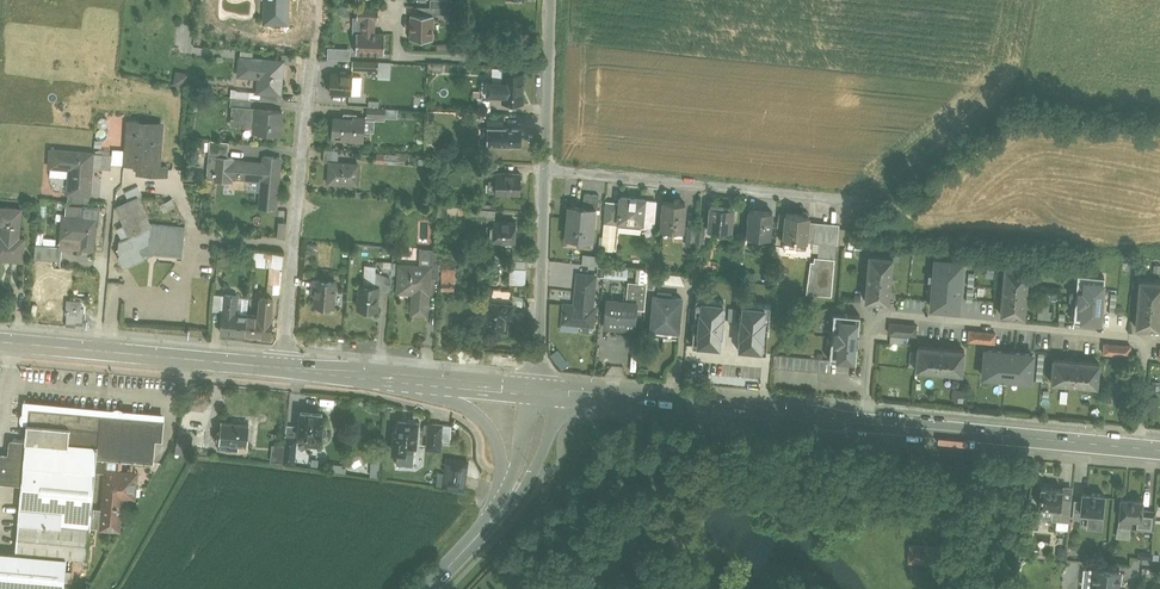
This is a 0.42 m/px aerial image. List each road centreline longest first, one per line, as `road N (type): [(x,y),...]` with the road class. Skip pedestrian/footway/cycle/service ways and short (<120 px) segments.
road 1 (residential): [(864,417),(872,312),(1146,336),(1136,443)]
road 2 (secondary): [(864,417),(540,387)]
road 3 (residential): [(283,365),(310,63)]
road 4 (residential): [(547,169),(834,199)]
road 5 (secondary): [(283,365),(0,339)]
road 6 (secondary): [(1136,443),(864,417)]
road 7 (residential): [(547,169),(539,371)]
road 8 (residential): [(398,5),(398,51),(551,57)]
road 9 (secondary): [(394,374),(470,406),(490,424),(502,465),(497,511)]
road 10 (secondary): [(540,387),(394,374)]
road 11 (secondary): [(540,387),(538,432),(497,511)]

